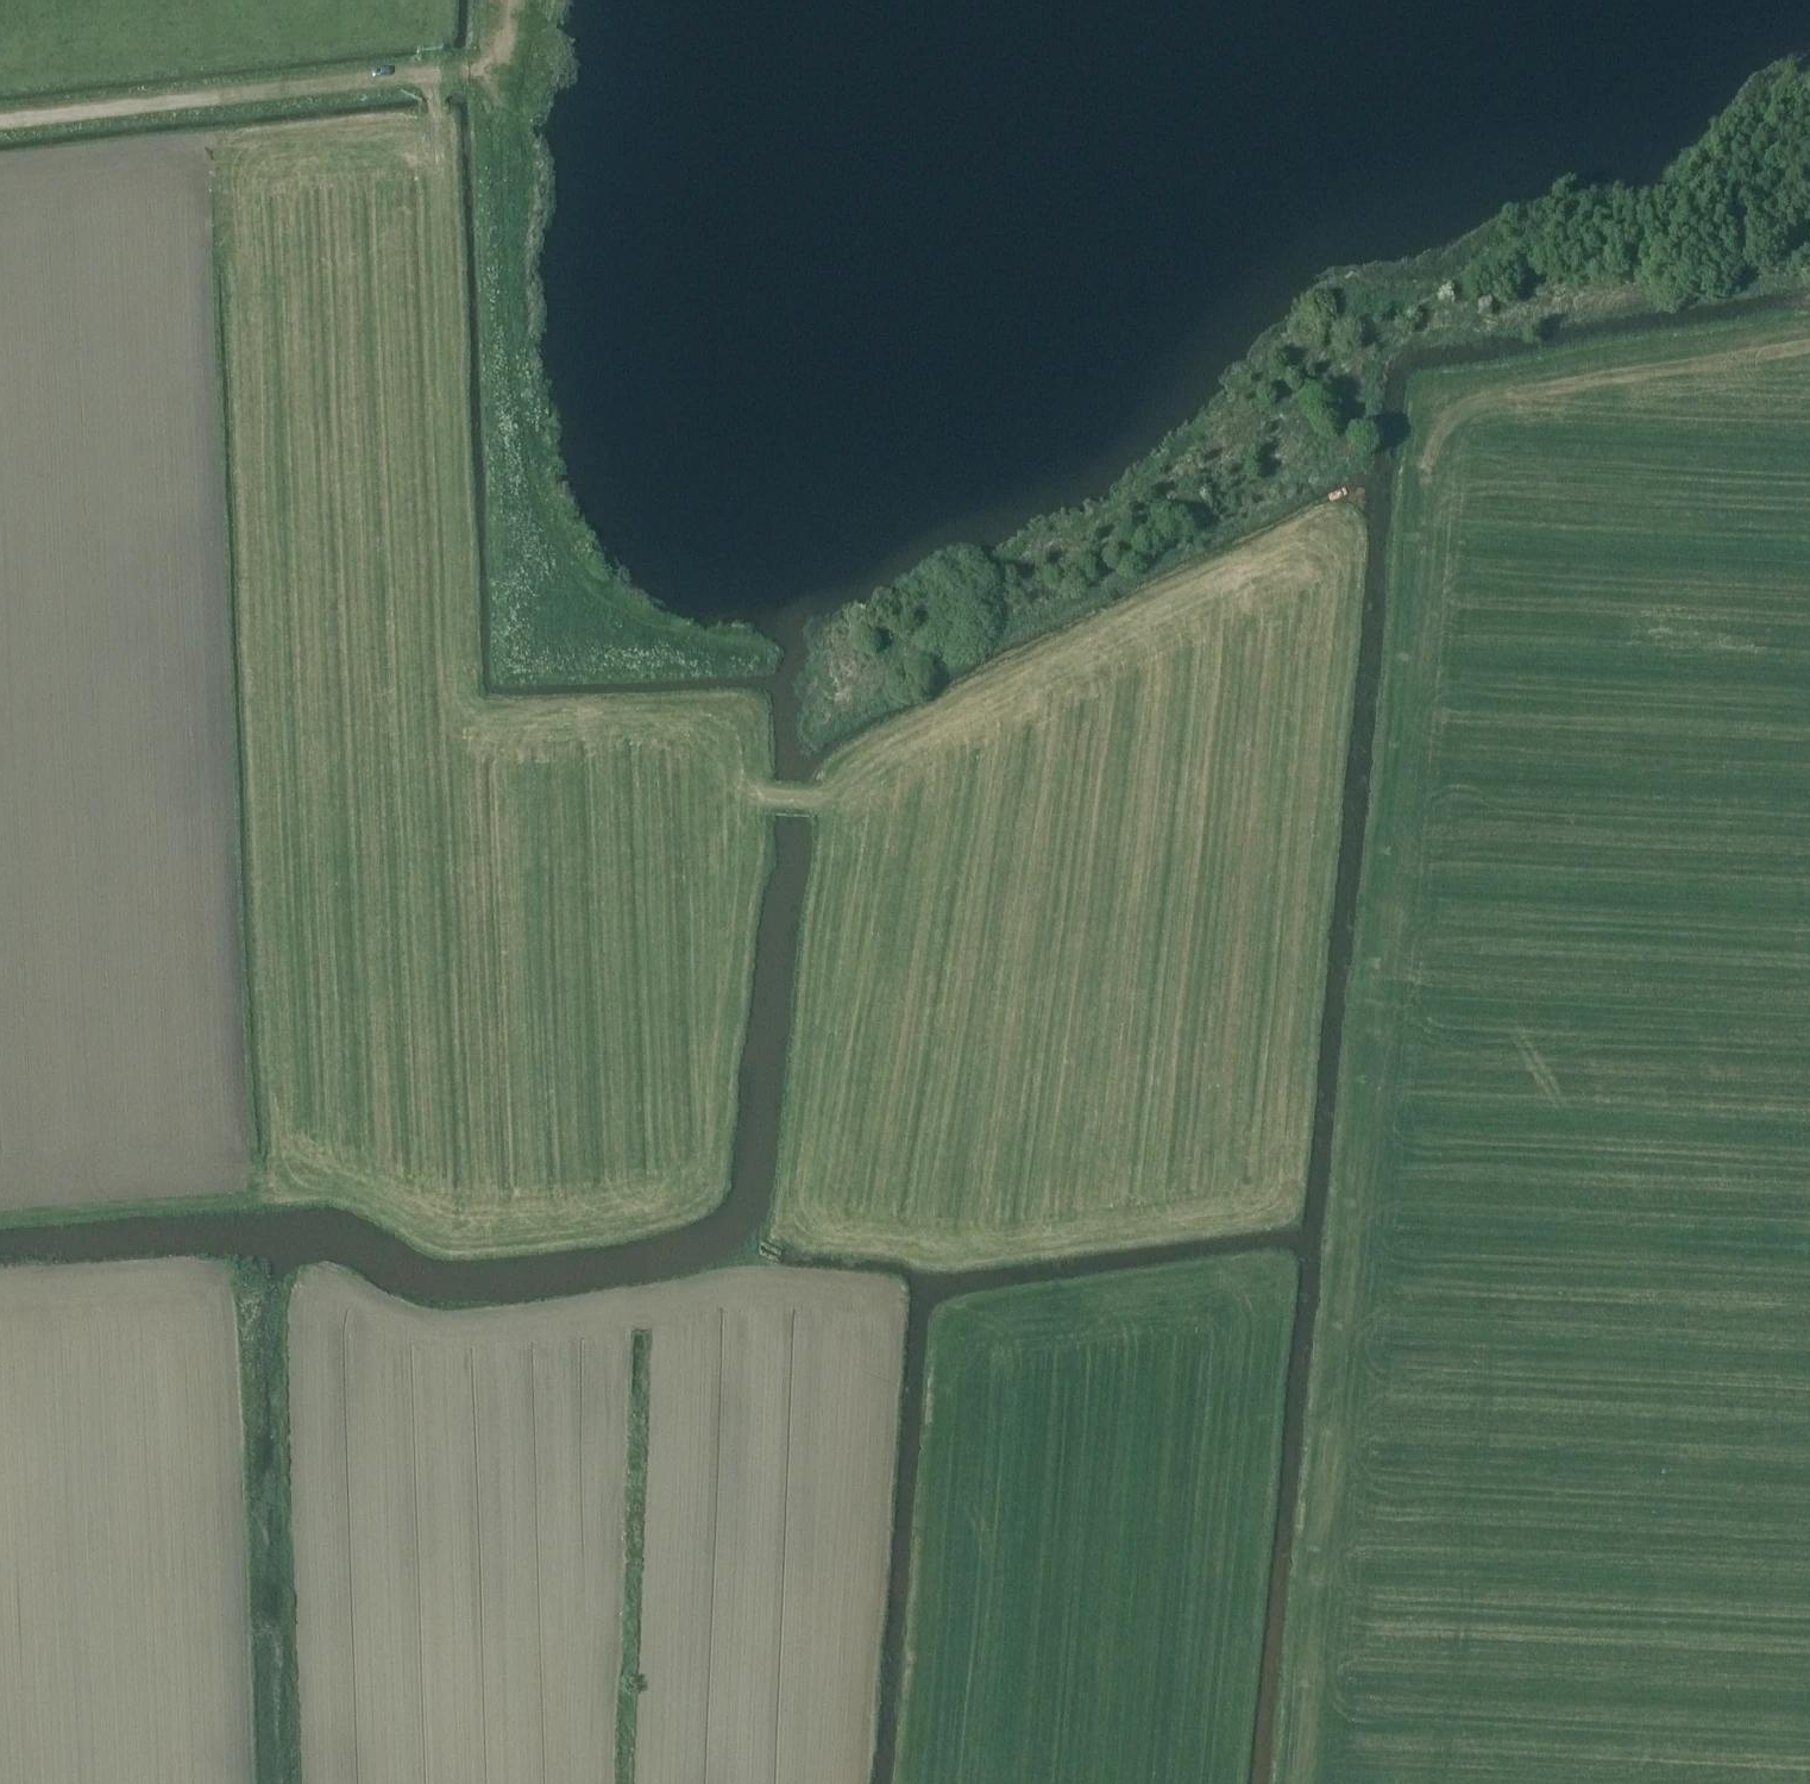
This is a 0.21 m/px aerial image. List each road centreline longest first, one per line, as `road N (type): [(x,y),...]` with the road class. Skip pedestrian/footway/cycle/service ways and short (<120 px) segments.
road 1 (track): [(0,128),(470,71),(497,59),(515,0)]

